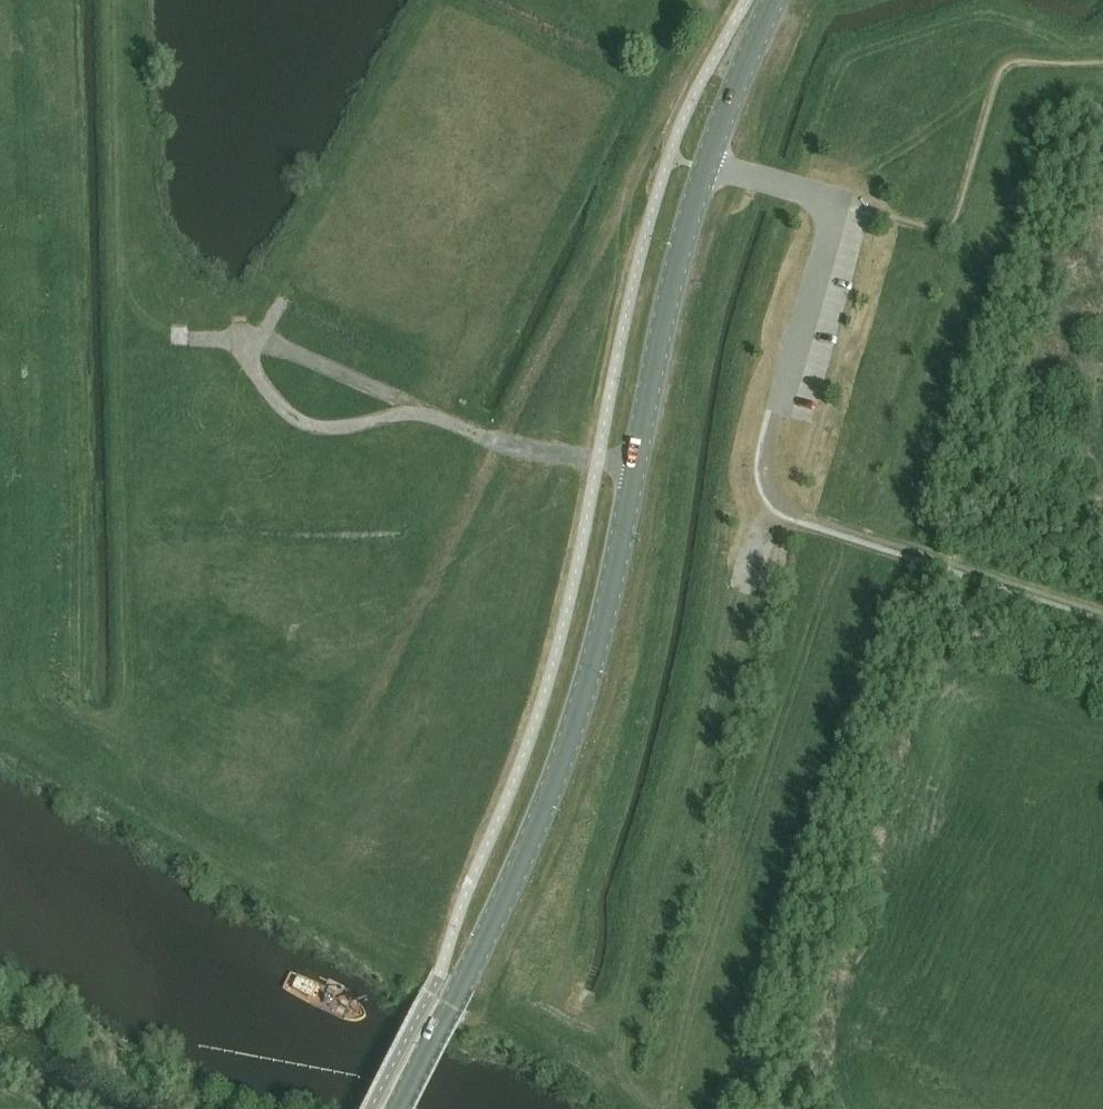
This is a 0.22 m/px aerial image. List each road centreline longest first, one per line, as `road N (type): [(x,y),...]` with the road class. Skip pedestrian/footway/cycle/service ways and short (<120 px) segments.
road 1 (secondary): [(398,1108),(499,908),(588,681),(705,166),(778,0)]

